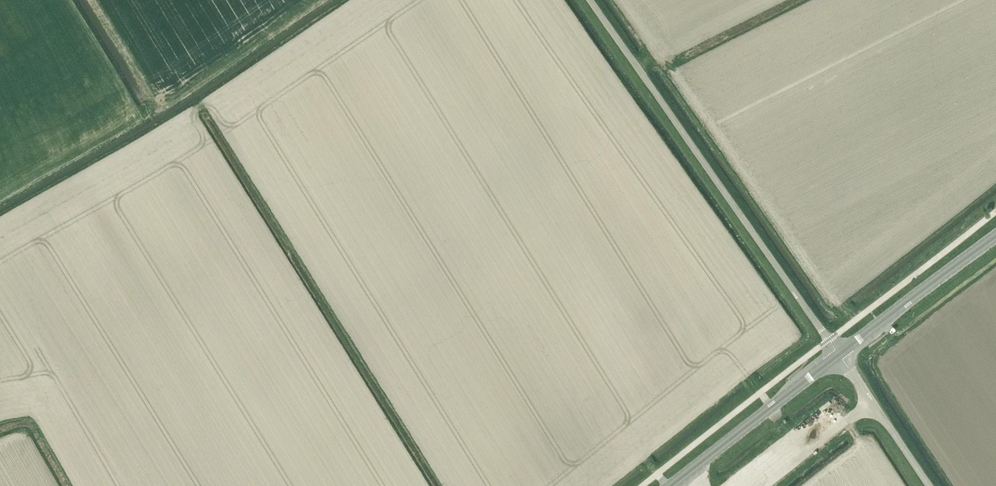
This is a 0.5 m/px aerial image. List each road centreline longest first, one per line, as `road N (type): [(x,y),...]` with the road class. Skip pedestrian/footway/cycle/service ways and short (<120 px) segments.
road 1 (unclassified): [(839,354),(592,0)]
road 2 (primary): [(670,485),(839,354)]
road 3 (primary): [(839,354),(995,236)]
road 4 (unclassified): [(931,485),(839,354)]

